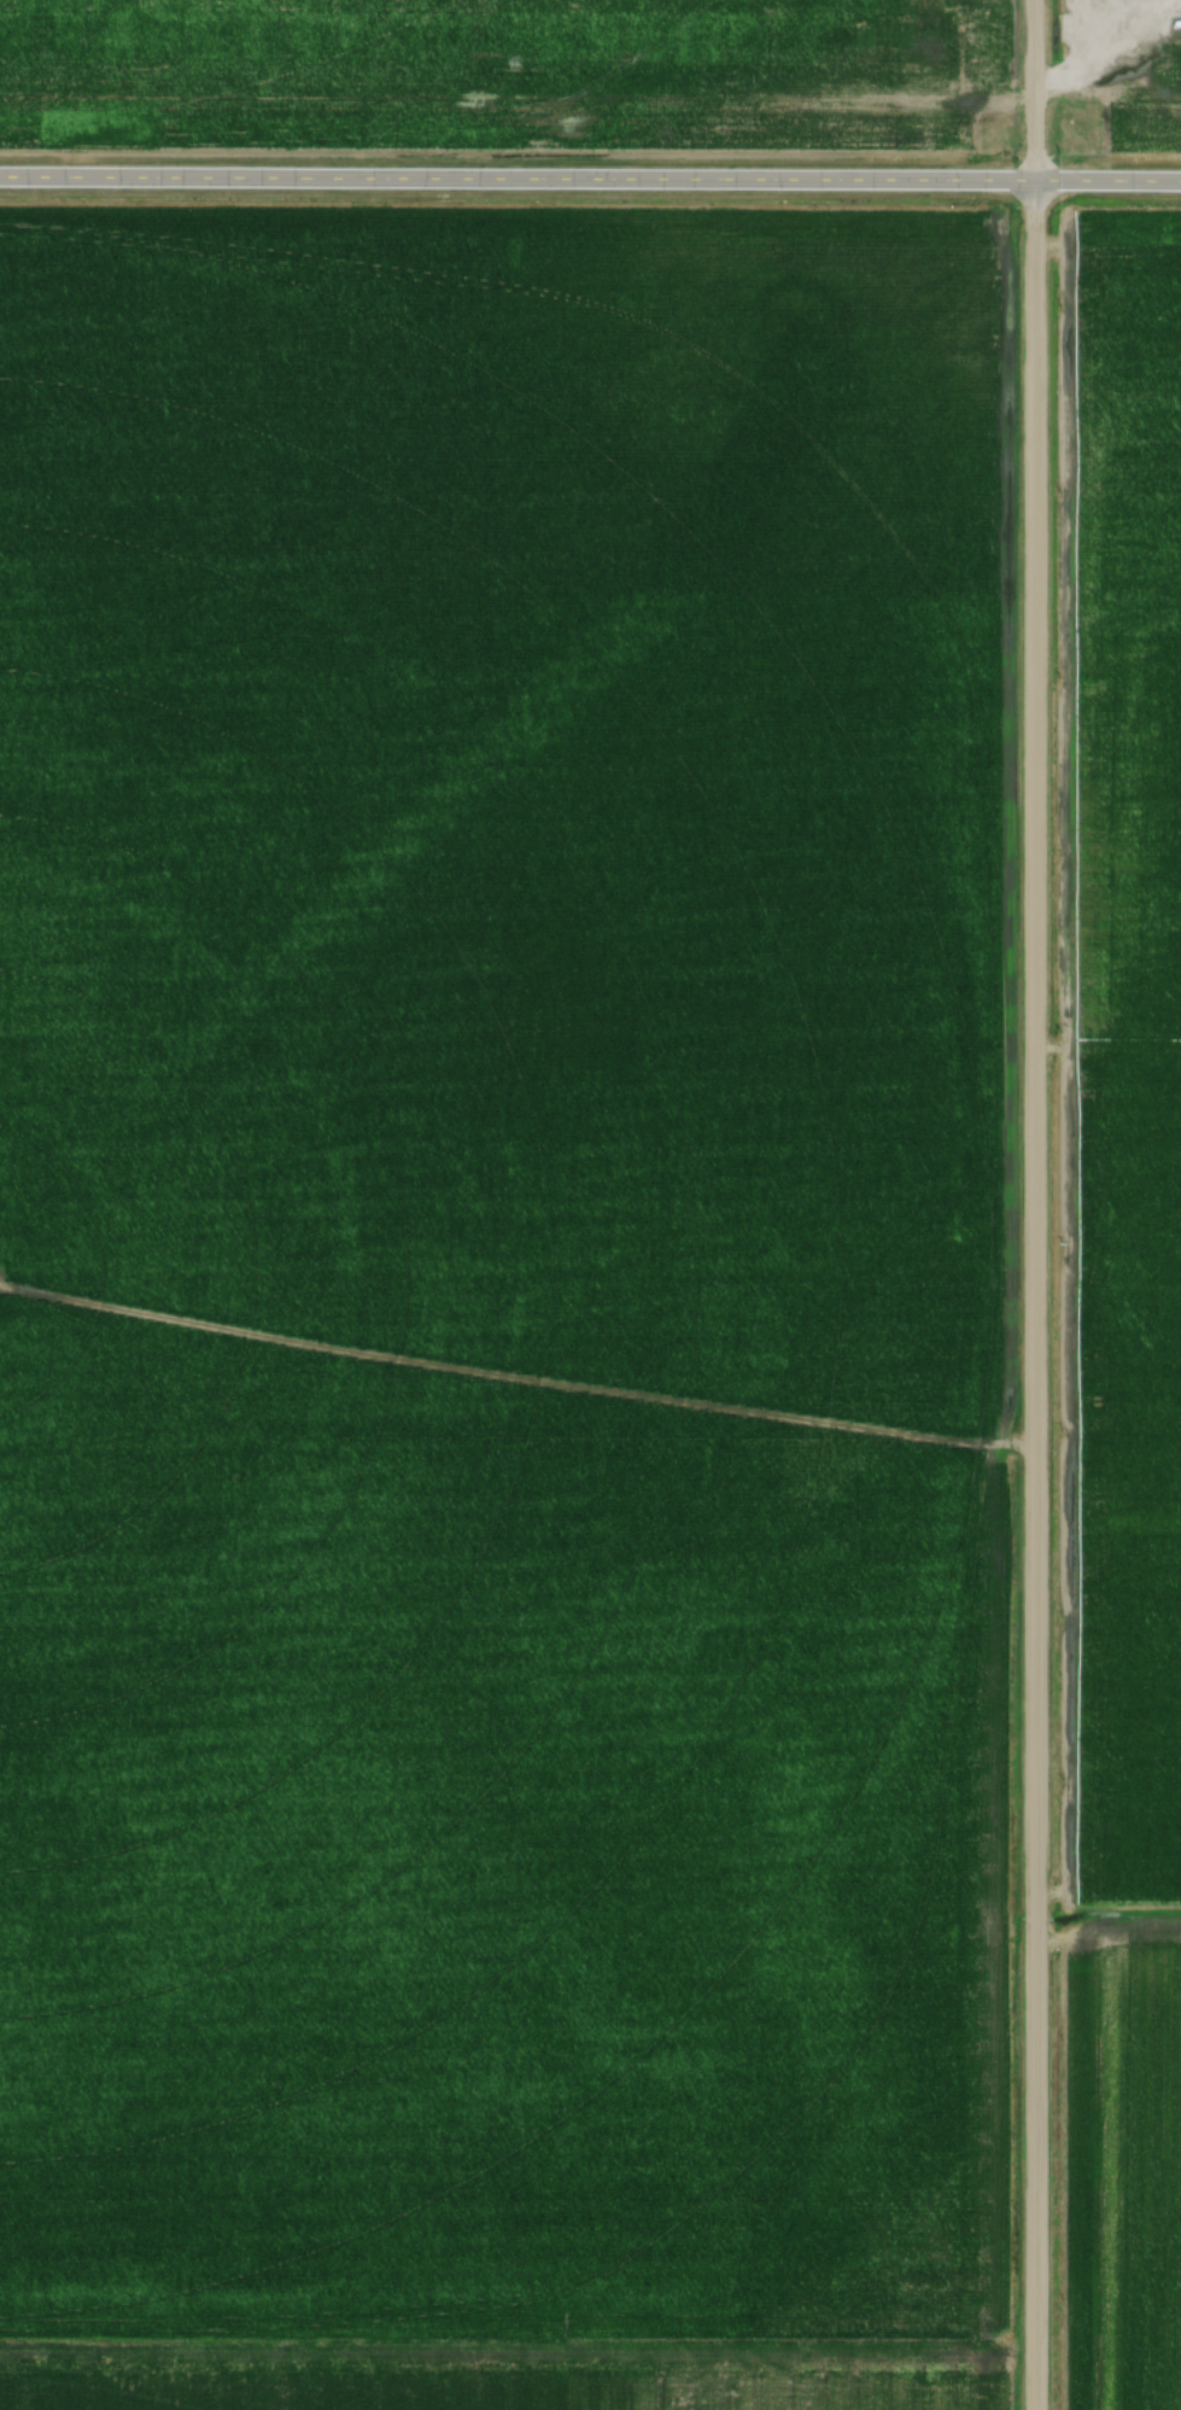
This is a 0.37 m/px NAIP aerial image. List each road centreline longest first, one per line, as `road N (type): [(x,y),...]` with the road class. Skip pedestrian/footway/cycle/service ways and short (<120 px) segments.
road 1 (residential): [(1034,2409),(1031,0)]
road 2 (tertiary): [(0,181),(1180,189)]

